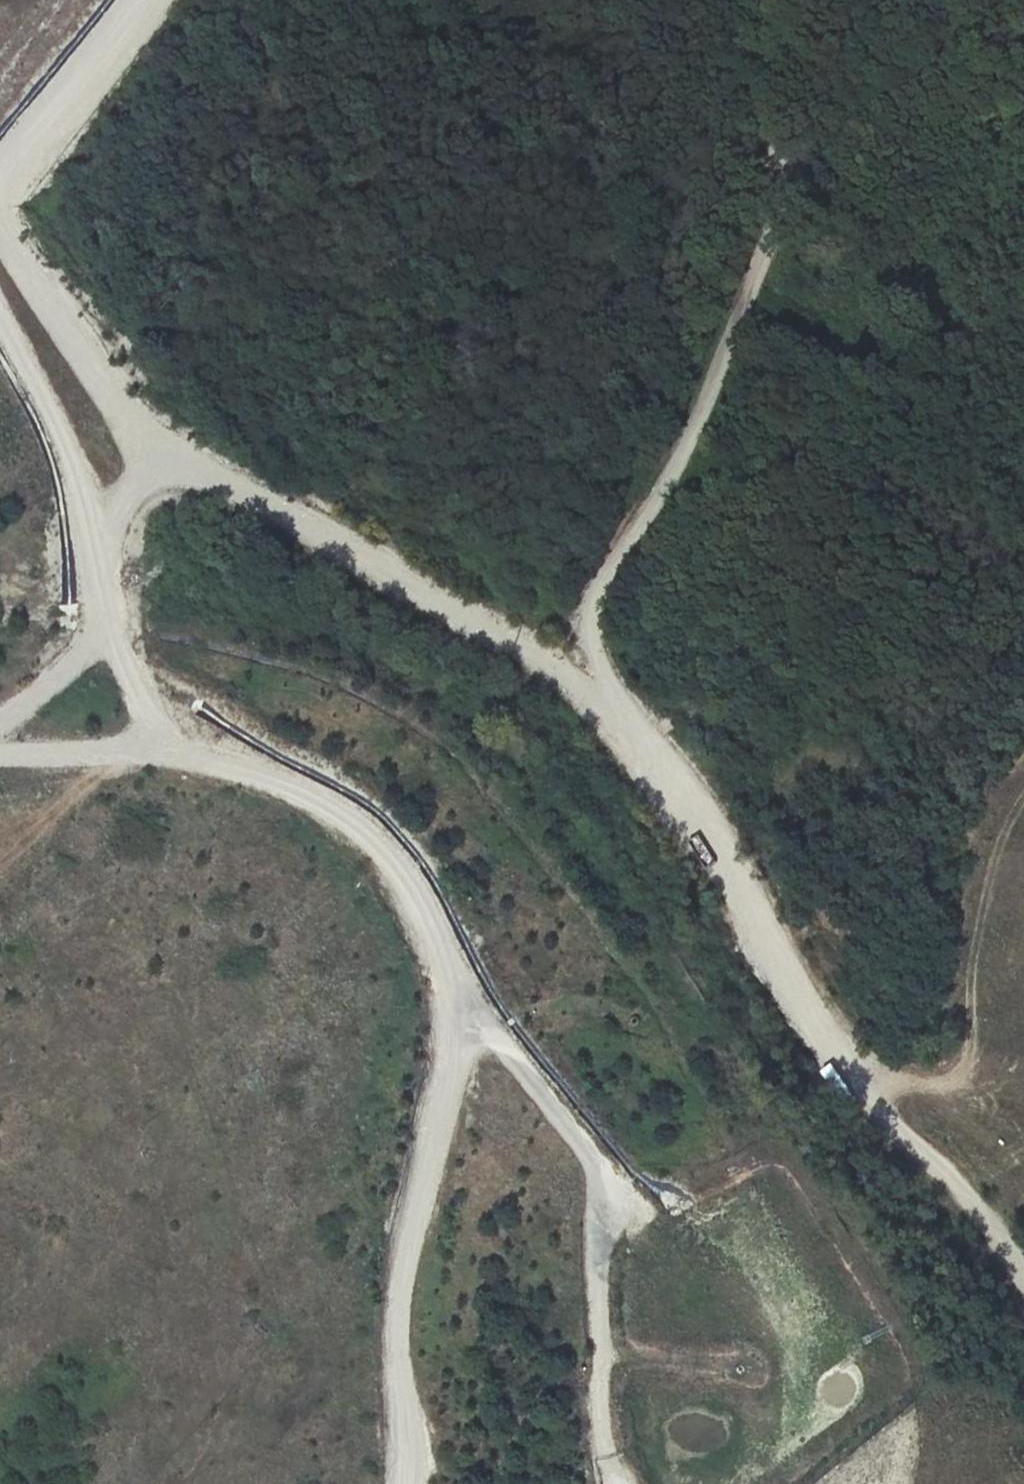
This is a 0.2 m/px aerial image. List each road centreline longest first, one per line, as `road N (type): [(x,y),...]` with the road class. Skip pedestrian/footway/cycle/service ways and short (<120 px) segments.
road 1 (track): [(1023,30),(916,81),(782,210),(712,412),(649,524),(601,585),(589,640),(607,714),(689,795),(755,931),(920,1159),(1023,1286)]
road 2 (track): [(402,1483),(393,1311),(456,1026),(409,880),(330,792),(175,760),(0,764)]
road 3 (track): [(158,0),(19,149),(7,219),(166,448),(457,612),(607,714)]
road 4 (track): [(0,714),(109,632),(175,760)]
road 5 (track): [(109,632),(154,431)]

